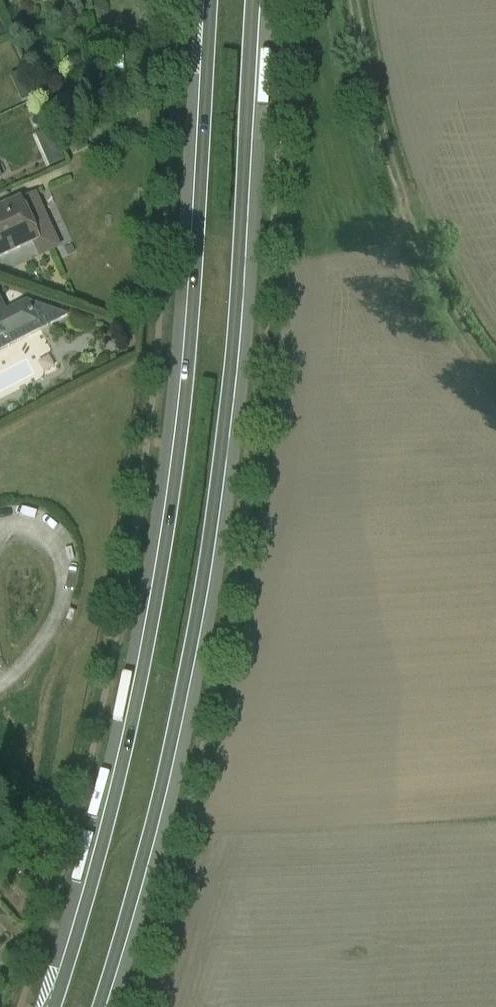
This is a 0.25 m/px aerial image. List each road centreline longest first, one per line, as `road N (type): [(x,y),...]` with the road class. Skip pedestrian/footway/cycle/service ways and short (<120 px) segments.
road 1 (secondary): [(211,0),(174,500),(118,777),(53,1006)]
road 2 (secondary): [(100,1006),(164,767),(215,498),(253,0)]
road 3 (track): [(352,0),(380,141),(414,234),(495,370)]

